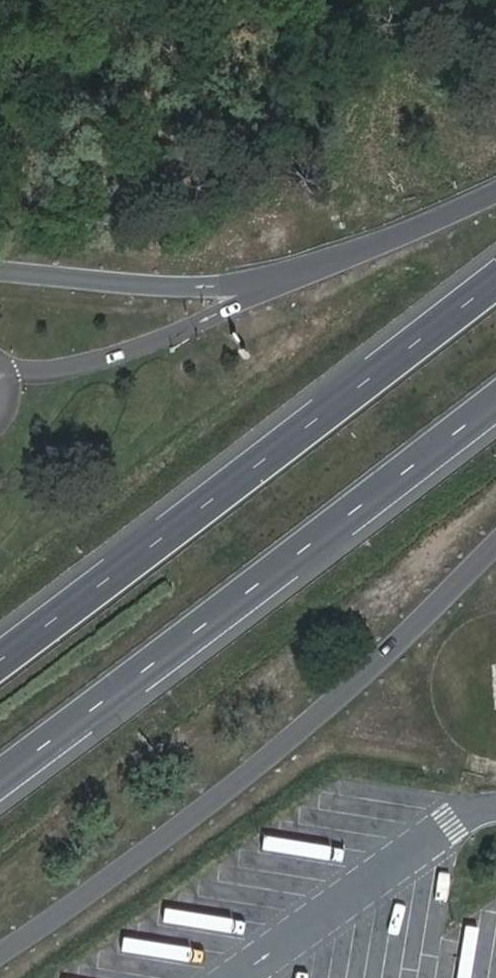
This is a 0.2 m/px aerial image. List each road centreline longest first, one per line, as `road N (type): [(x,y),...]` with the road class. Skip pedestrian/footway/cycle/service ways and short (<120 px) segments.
road 1 (motorway): [(0,783),(495,401)]
road 2 (motorway): [(495,283),(0,659)]
road 3 (motorway): [(495,190),(280,280)]

